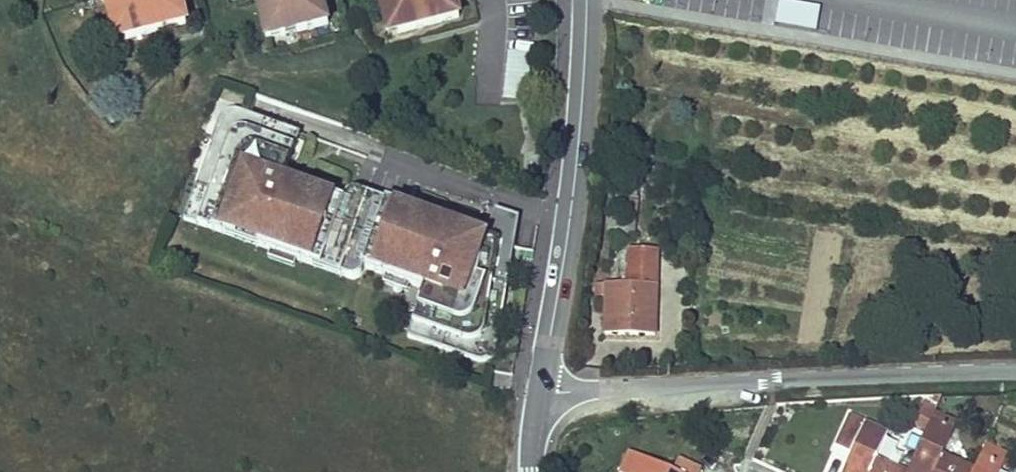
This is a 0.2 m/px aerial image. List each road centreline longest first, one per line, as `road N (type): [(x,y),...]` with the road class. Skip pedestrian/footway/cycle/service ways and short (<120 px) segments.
road 1 (unclassified): [(1015,372),(540,392)]
road 2 (unclassified): [(586,0),(573,183),(540,392)]

